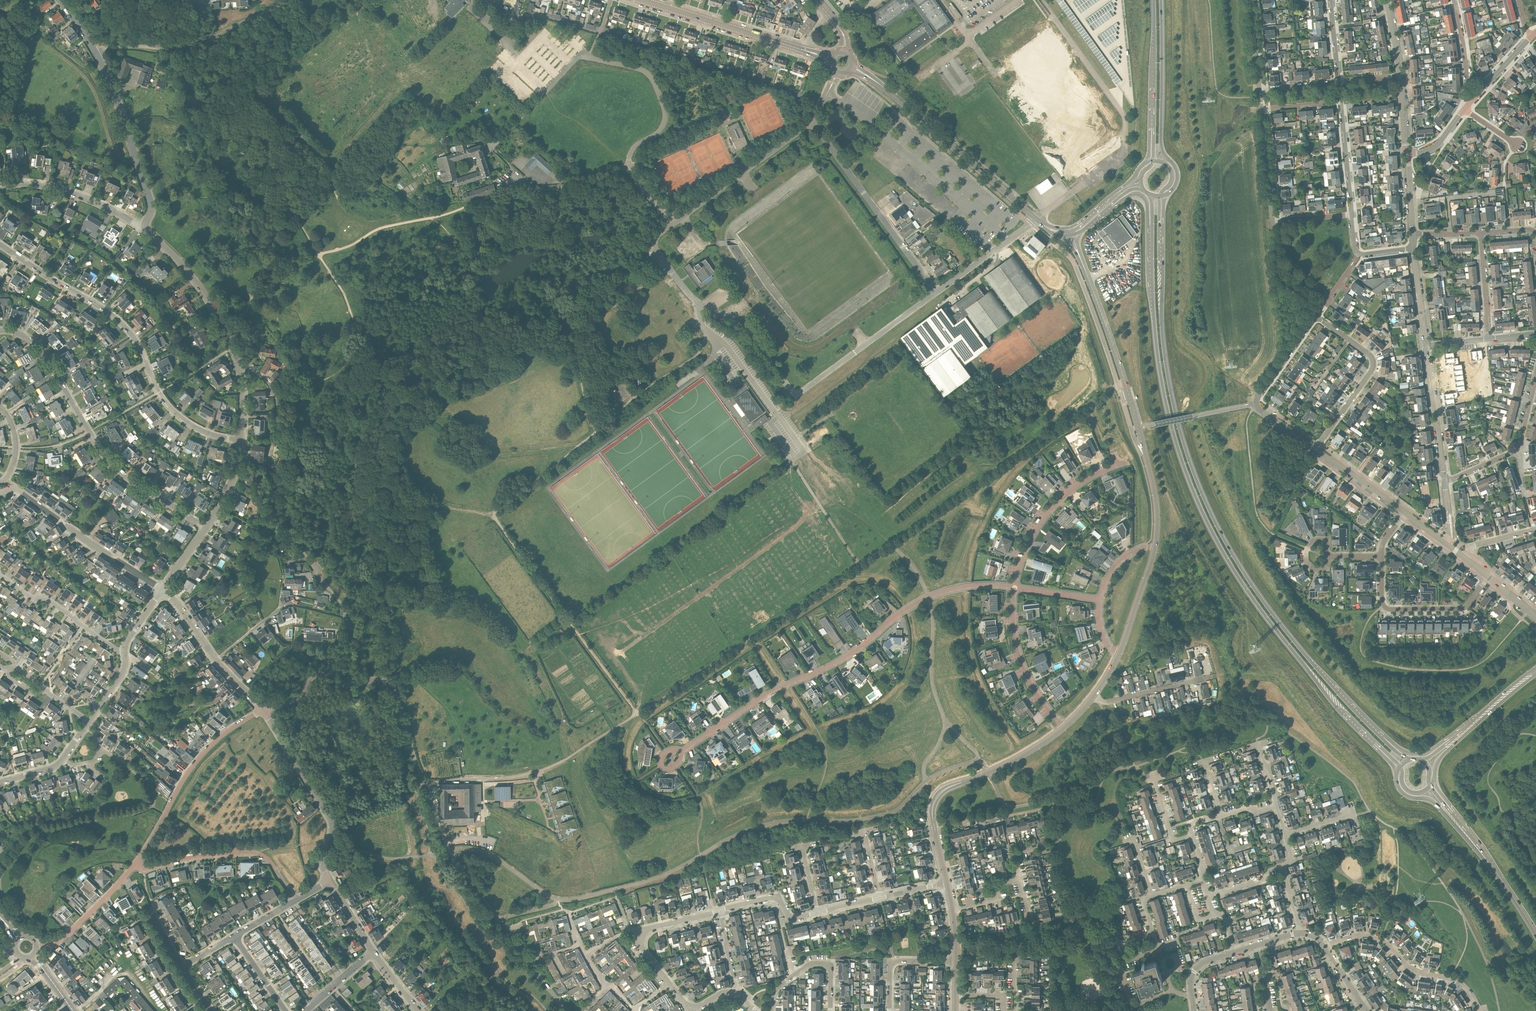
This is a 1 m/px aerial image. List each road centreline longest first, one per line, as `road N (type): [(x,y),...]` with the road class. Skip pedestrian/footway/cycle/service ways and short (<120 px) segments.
road 1 (primary): [(1152,228),(1158,361),(1197,499),(1260,608),(1378,748)]
road 2 (primary): [(1384,739),(1263,600),(1199,483),(1164,350),(1161,226)]
road 3 (track): [(707,331),(696,356),(492,515),(638,714)]
road 4 (unclassified): [(936,294),(797,394),(749,335),(693,299),(655,252),(674,224)]
road 5 (residential): [(682,752),(772,692),(857,650),(928,597),(974,586),(1016,587)]
road 6 (residential): [(242,440),(182,420),(159,393),(123,324),(0,244)]
road 7 (residential): [(0,330),(41,347),(112,467),(205,528)]
road 8 (tertiary): [(1037,219),(852,67)]
road 9 (unclassified): [(821,104),(599,32)]
road 10 (residential): [(947,883),(932,815),(939,795),(1064,727)]
road 11 (residential): [(733,992),(688,1006),(639,939),(649,928),(720,909)]
road 12 (track): [(293,435),(306,394),(338,374),(359,340),(342,288),(317,255)]
road 13 (unclassified): [(1147,460),(1080,256)]
road 14 (unclassified): [(936,294),(811,125)]
road 15 (primary): [(1166,195),(1178,178),(1162,145),(1161,0)]
road 16 (unclassified): [(136,864),(198,759),(263,712)]
road 17 (tertiary): [(832,58),(641,0)]
road 18 (track): [(317,255),(378,228),(492,197),(498,186)]
road 19 (unclassified): [(426,785),(391,685),(371,681),(305,700)]
road 20 (unclassified): [(331,881),(323,863),(332,829),(263,712)]
road 21 (residential): [(146,231),(151,207),(95,54)]
road 22 (residential): [(1479,1010),(1462,983),(1416,971),(1381,939),(1355,936),(1326,947)]
road 23 (unclassified): [(626,167),(634,148),(663,126),(666,112),(647,71),(582,53)]
road 24 (residential): [(1316,449),(1256,403),(1316,316)]
road 25 (residential): [(161,591),(14,488)]
road 26 (residential): [(305,700),(306,682),(347,658),(345,612),(307,558)]
road 27 (residential): [(1316,449),(1373,362),(1316,316)]
road 28 (residential): [(1016,587),(1046,514),(1082,482),(1128,462)]
road 29 (residential): [(1489,576),(1462,609),(1390,609),(1382,600),(1382,556)]
road 30 (track): [(106,49),(193,46),(268,11)]
road 31 (unclassified): [(674,224),(811,125)]
road 32 (unclassified): [(507,930),(446,844),(426,785)]
road 33 (residential): [(237,362),(202,293),(146,231)]
road 34 (residential): [(146,231),(65,190),(0,187)]
road 35 (residential): [(1408,153),(1388,0)]
road 36 (residential): [(1064,727),(1020,655),(1016,587)]
road 37 (primary): [(1450,814),(1535,934)]
road 38 (residential): [(275,867),(250,852),(148,869),(136,864)]
road 39 (residential): [(125,650),(0,576)]
road 40 (residential): [(1446,479),(1428,345)]
road 41 (unclassified): [(498,186),(516,181),(560,187),(626,167)]
road 42 (primary): [(1152,0),(1152,131)]
road 43 (unclassified): [(492,148),(582,53)]
road 44 (track): [(231,347),(253,298),(317,255)]
road 45 (unclassified): [(936,294),(1037,219)]
road 46 (unclassified): [(1094,696),(1105,702),(1212,677)]
road 47 (residential): [(49,947),(136,864)]

